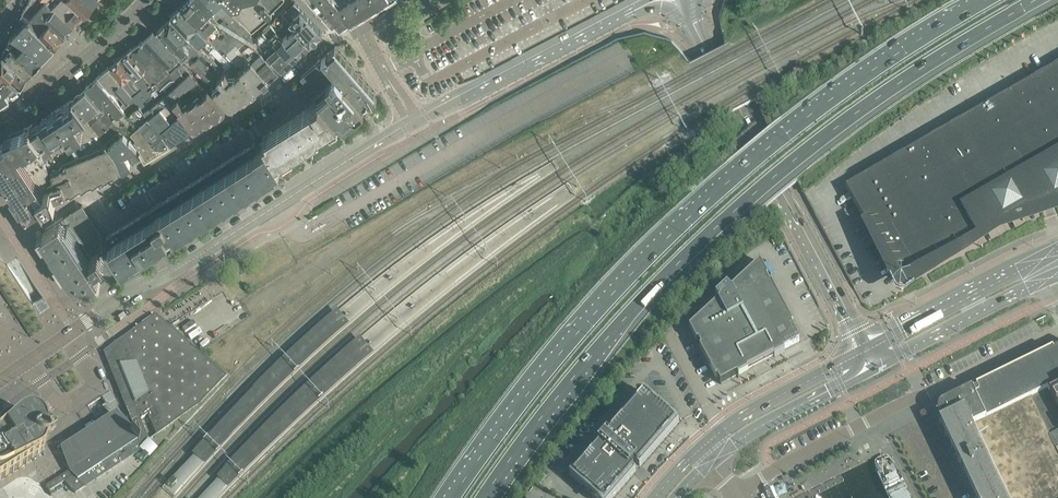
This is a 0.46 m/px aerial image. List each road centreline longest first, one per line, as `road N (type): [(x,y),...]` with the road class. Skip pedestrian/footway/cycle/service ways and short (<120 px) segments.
road 1 (motorway): [(482,497),(571,380),(686,255),(869,105),(1035,0)]
road 2 (motorway): [(984,0),(829,100),(664,240),(558,355),(452,497)]
road 3 (residential): [(279,84),(294,105),(108,223),(91,196),(273,89)]
road 4 (secondary): [(74,330),(414,125)]
road 5 (secondary): [(861,352),(682,0)]
road 6 (secondary): [(414,125),(658,0)]
road 7 (unclassified): [(735,491),(929,390)]
road 8 (primary): [(1042,256),(861,352)]
road 9 (primary): [(871,371),(1051,277)]
road 10 (unclassified): [(0,118),(147,0)]
road 11 (primary): [(861,352),(702,443)]
road 12 (primary): [(713,461),(871,371)]
road 13 (unclassified): [(27,363),(61,408),(96,381),(74,330)]

